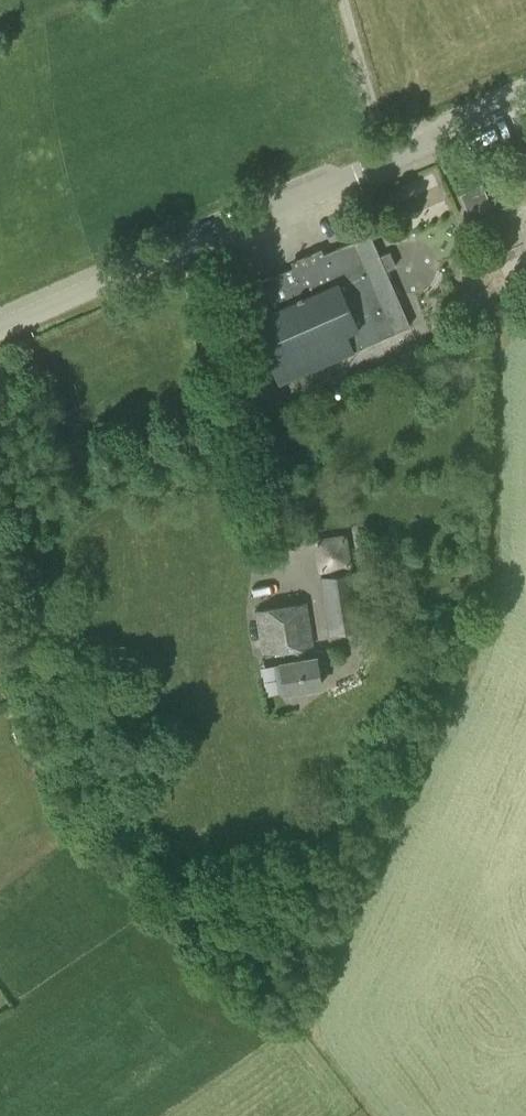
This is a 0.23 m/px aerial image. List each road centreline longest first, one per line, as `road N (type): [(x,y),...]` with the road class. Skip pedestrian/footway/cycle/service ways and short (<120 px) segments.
road 1 (unclassified): [(0,330),(426,145),(459,117),(525,88)]

